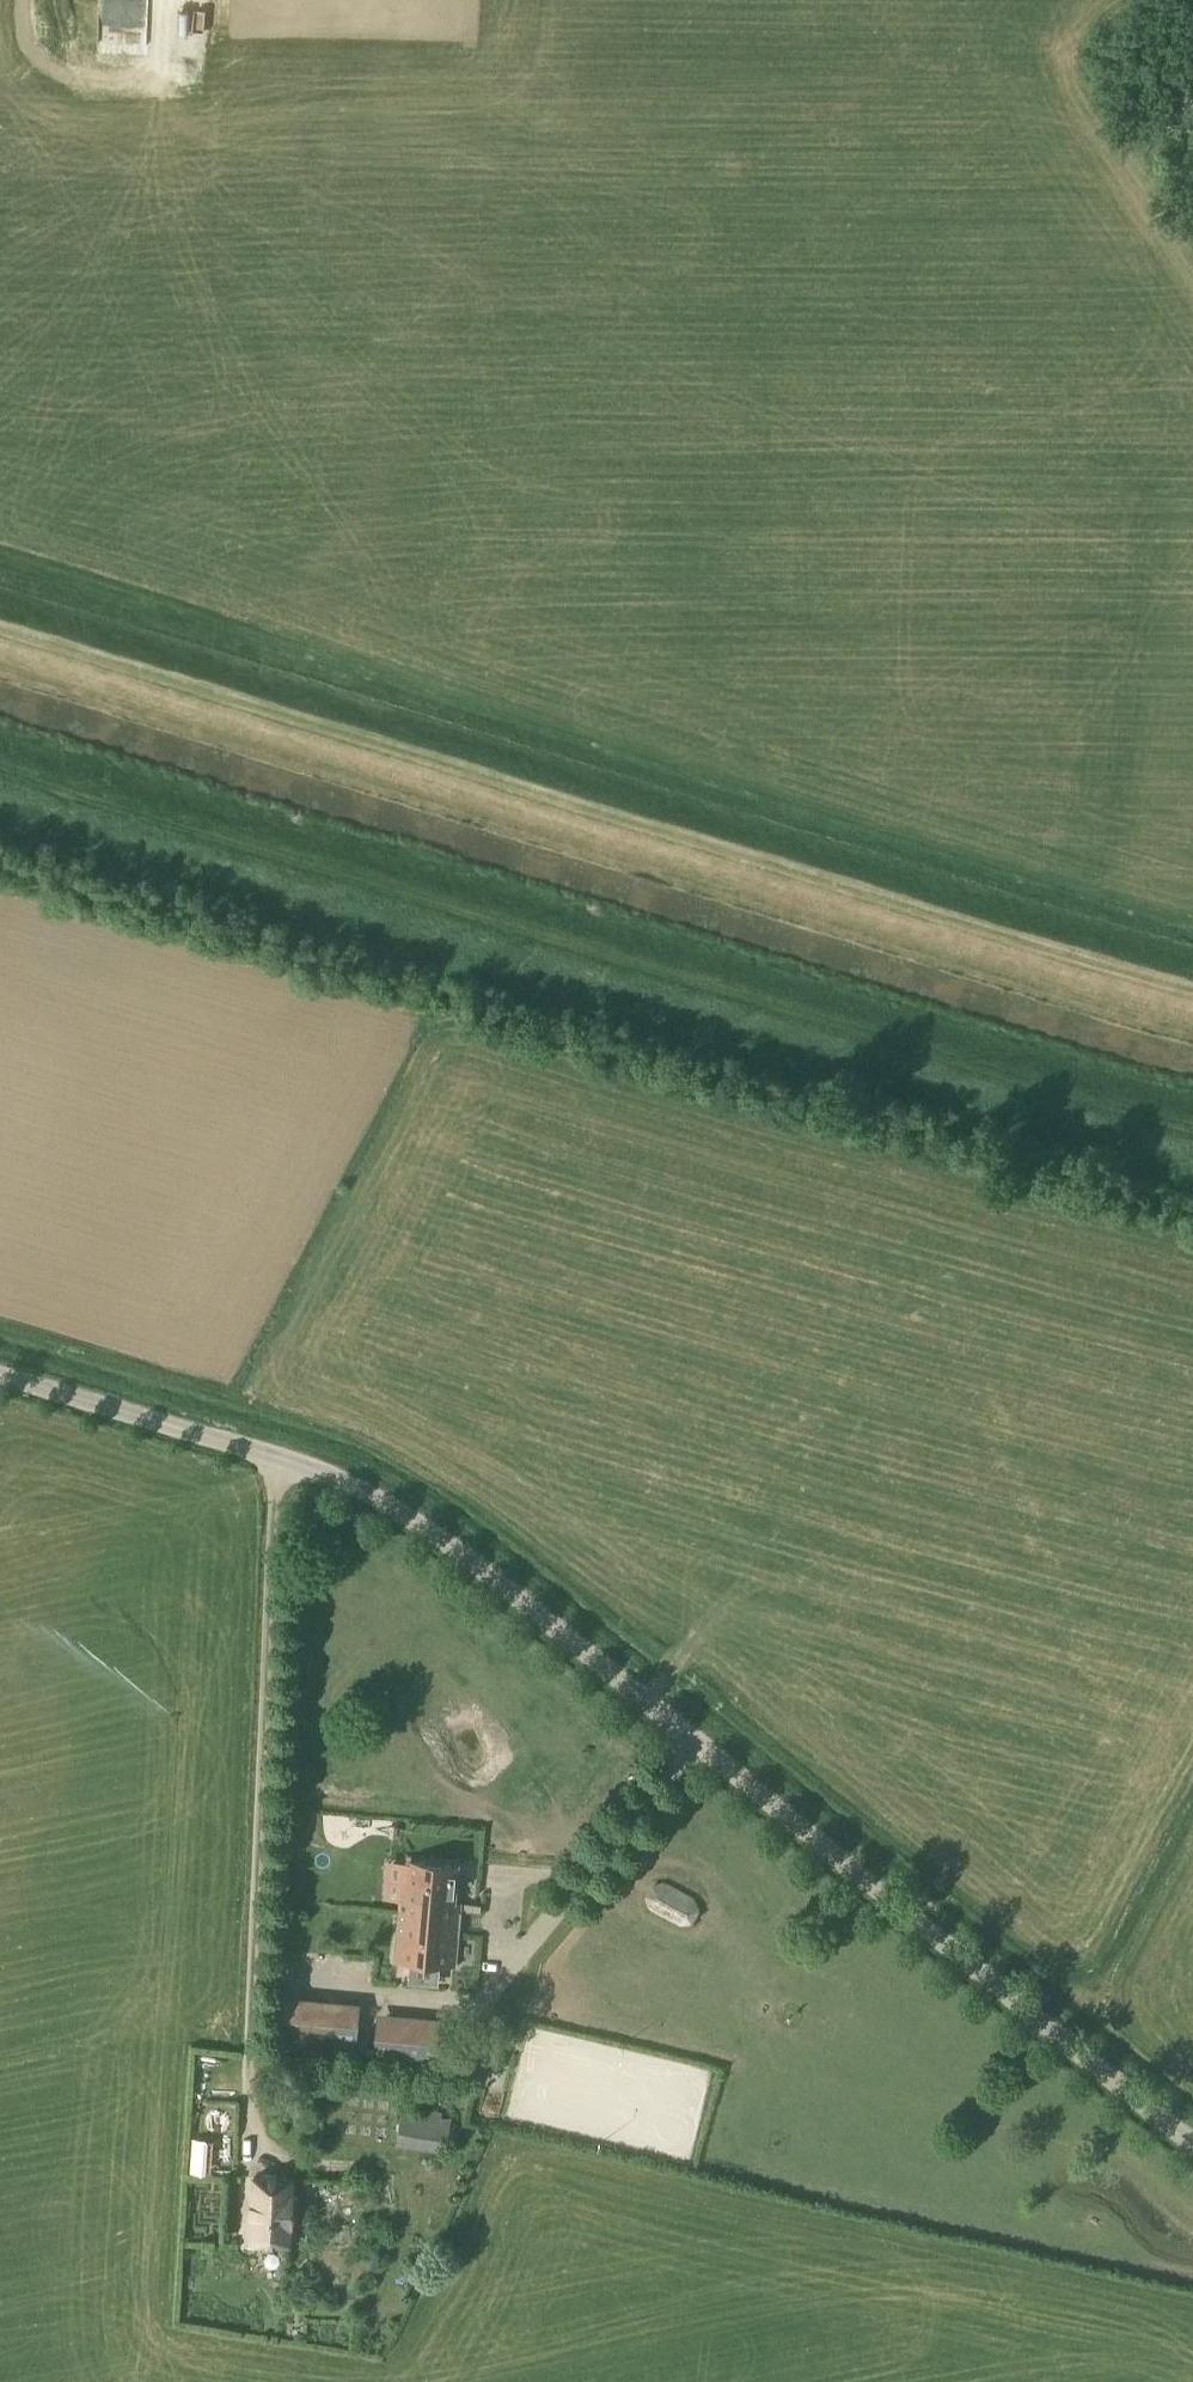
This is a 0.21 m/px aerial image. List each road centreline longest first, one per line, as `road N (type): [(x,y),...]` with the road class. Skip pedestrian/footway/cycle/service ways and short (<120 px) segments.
road 1 (unclassified): [(1192,2134),(424,1523),(277,1453),(0,1377)]

